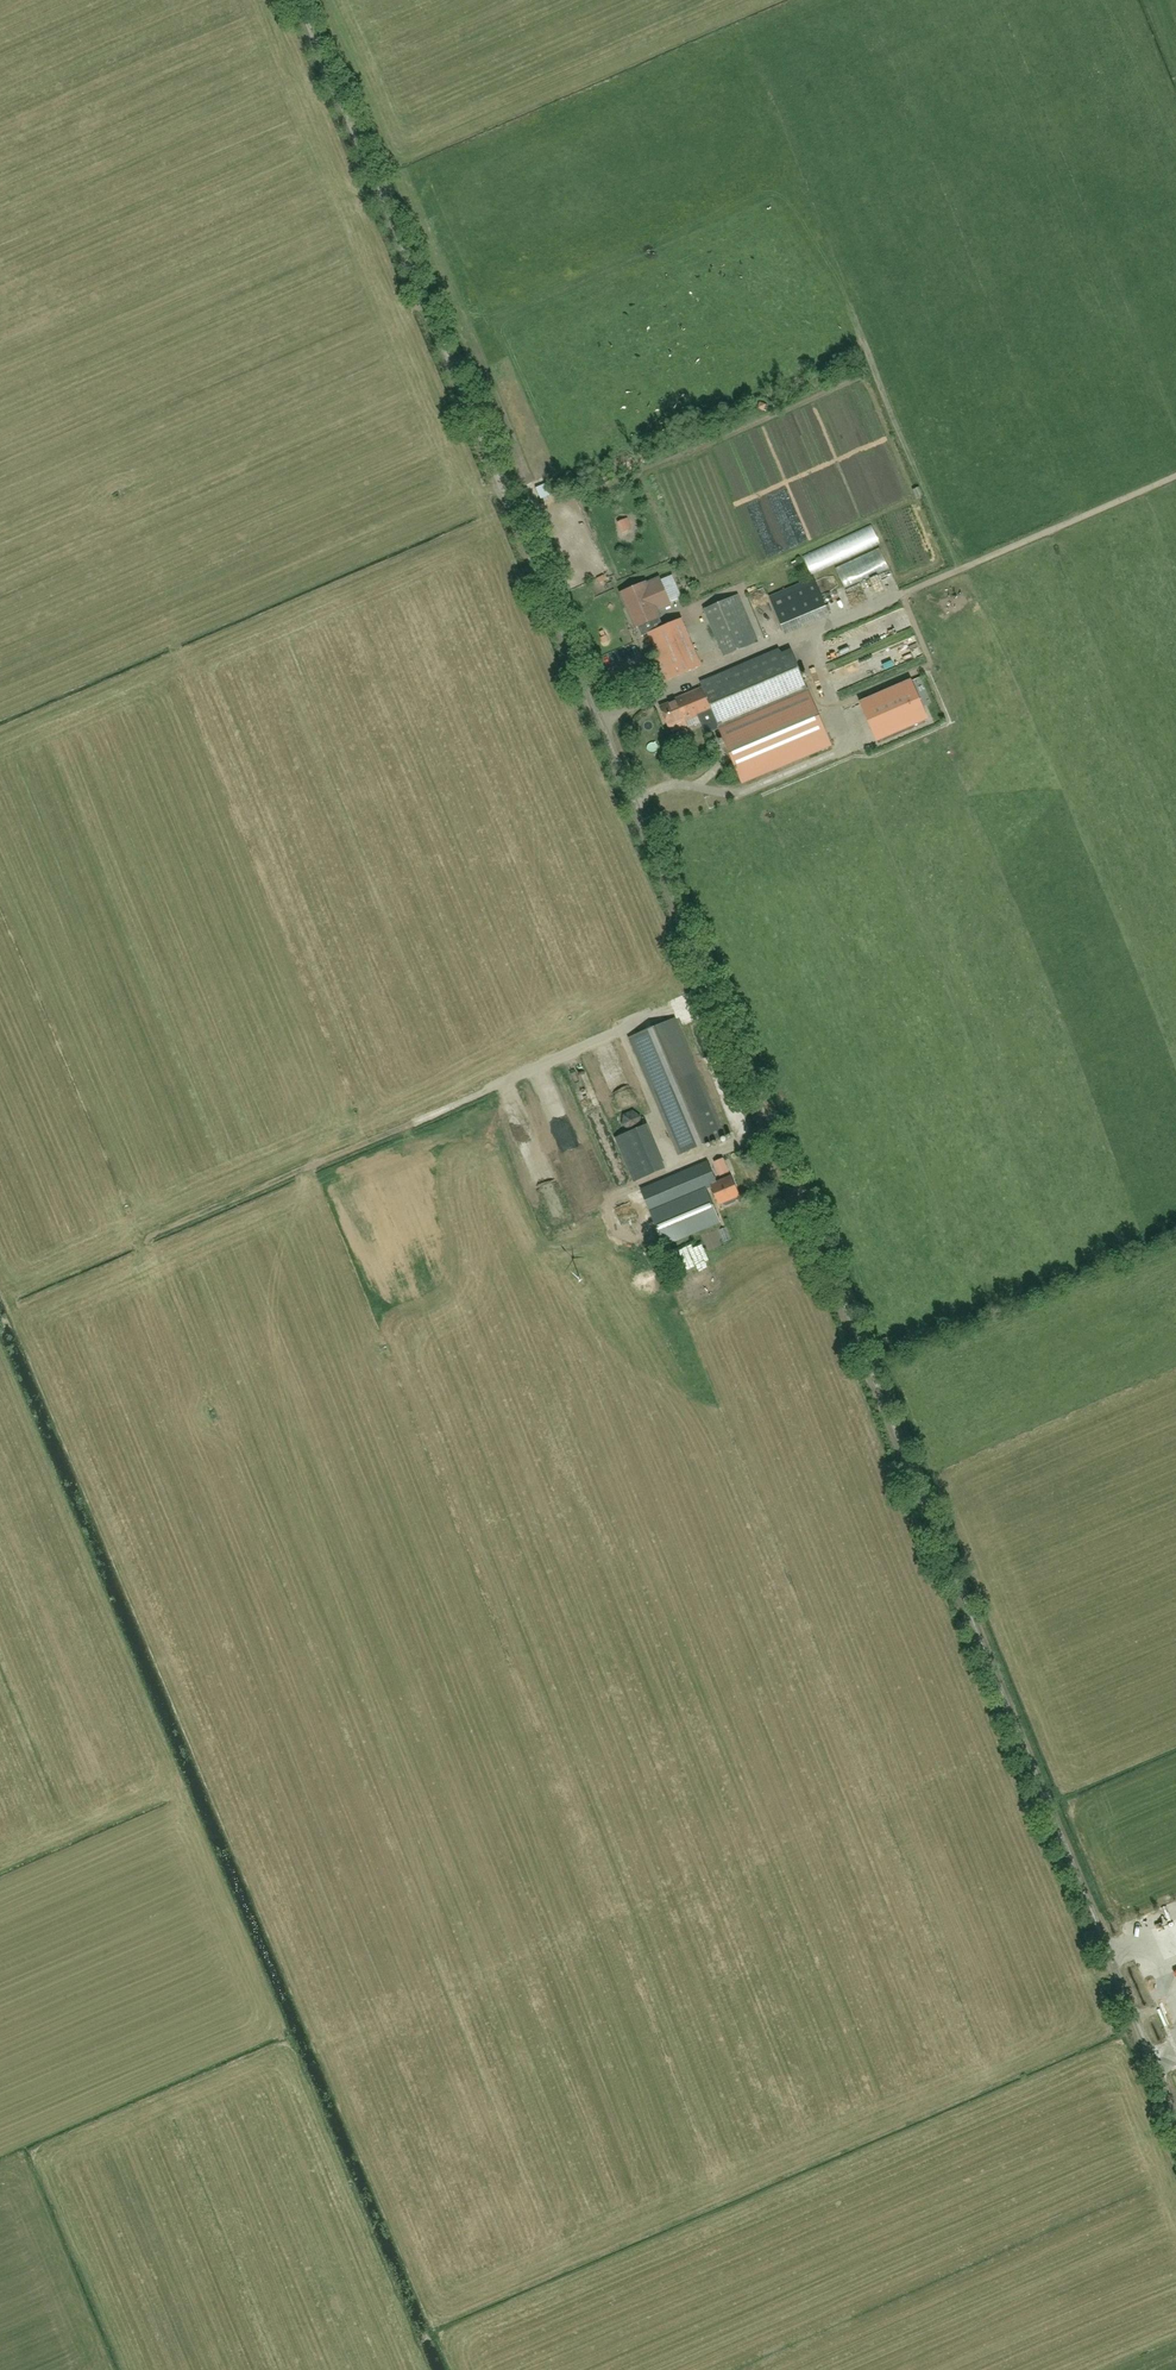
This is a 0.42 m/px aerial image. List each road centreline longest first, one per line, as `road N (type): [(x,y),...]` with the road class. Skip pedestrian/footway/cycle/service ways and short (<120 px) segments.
road 1 (unclassified): [(1175,2110),(298,0)]

